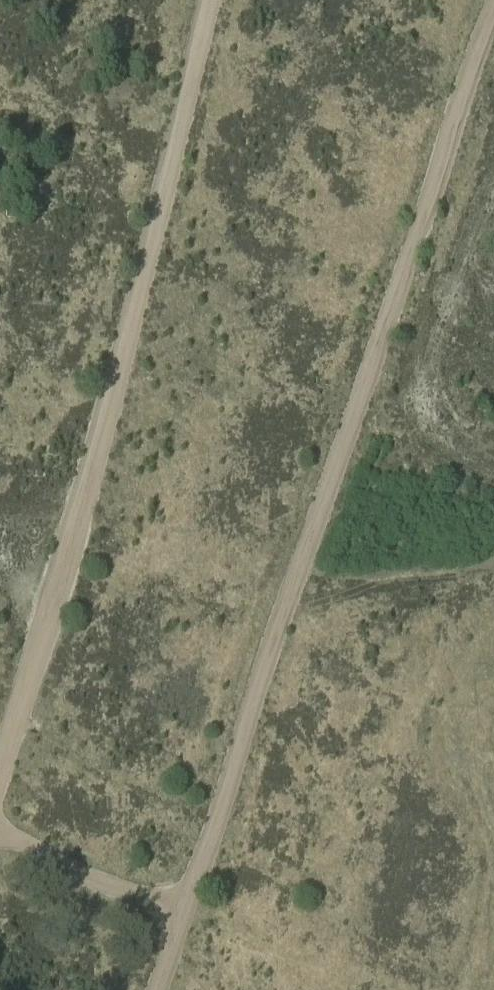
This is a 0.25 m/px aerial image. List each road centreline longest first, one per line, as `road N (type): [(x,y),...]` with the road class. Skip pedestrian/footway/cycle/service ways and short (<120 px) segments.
road 1 (track): [(493,17),(158,989)]
road 2 (track): [(211,0),(0,784)]
road 3 (track): [(0,826),(105,885),(184,916)]

